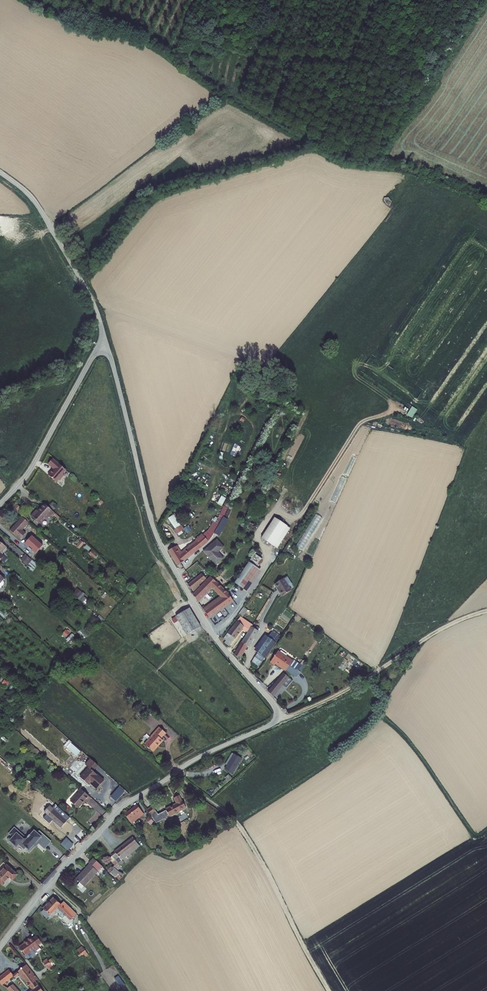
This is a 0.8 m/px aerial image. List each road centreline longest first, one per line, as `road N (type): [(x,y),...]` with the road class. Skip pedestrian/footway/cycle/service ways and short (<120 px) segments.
road 1 (residential): [(107,343),(160,543),(213,635),(276,707),(275,719)]
road 2 (residential): [(0,947),(125,807),(275,719)]
road 3 (track): [(175,774),(242,830),(330,990)]
road 4 (track): [(275,719),(334,700),(486,612)]
road 5 (unclassified): [(0,172),(39,206),(107,343)]
road 6 (residential): [(0,503),(31,468),(107,343)]

